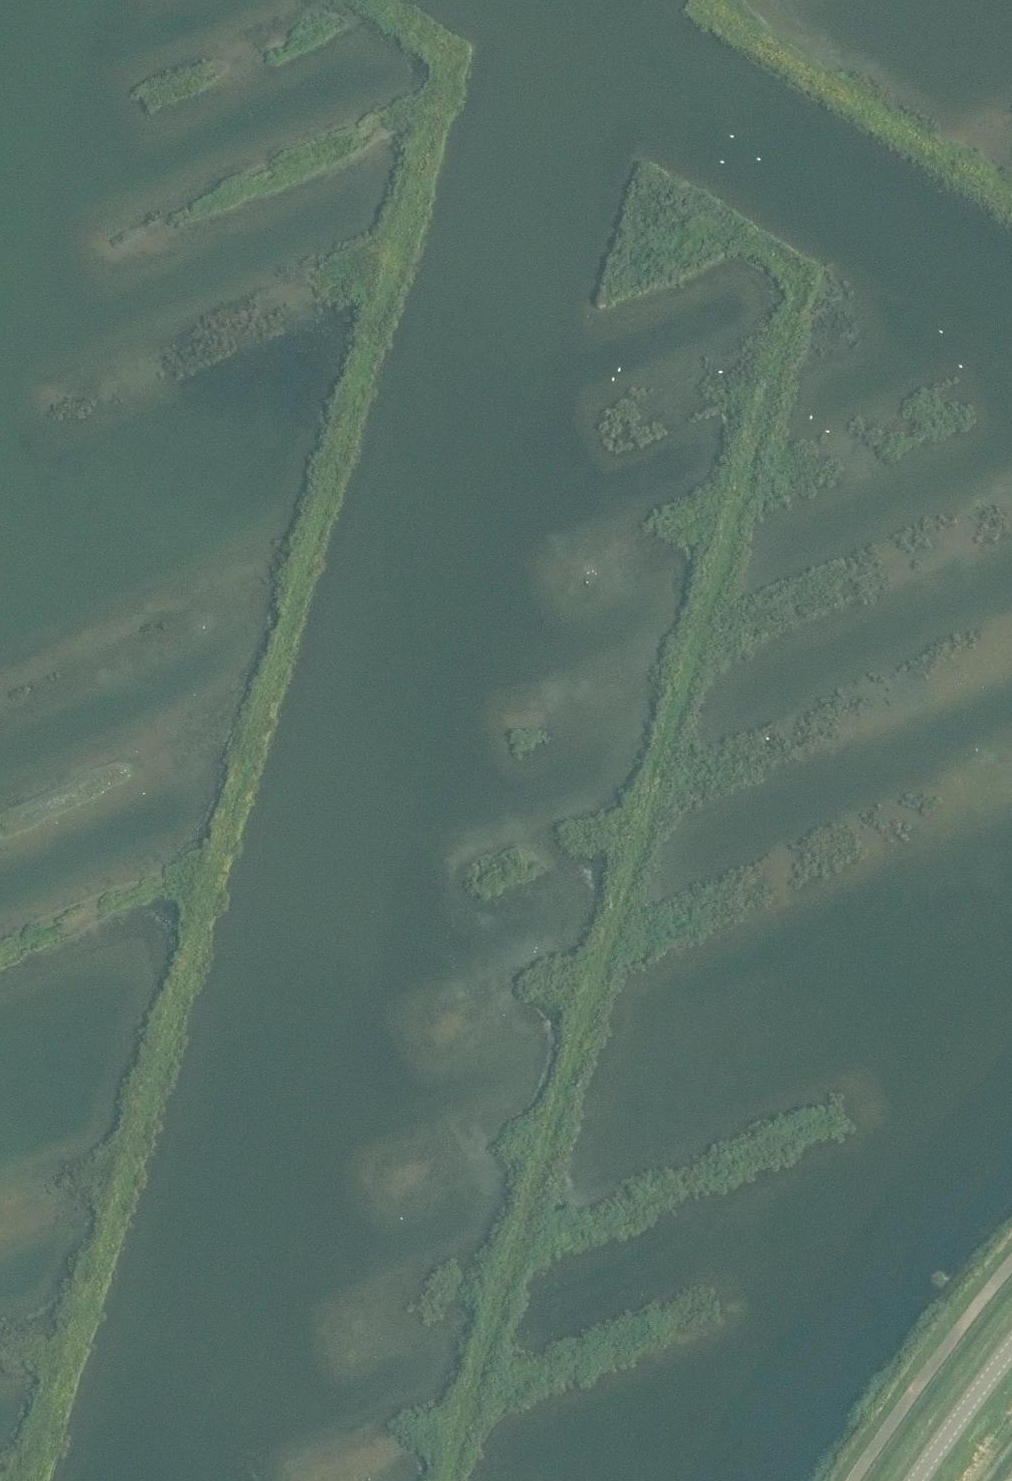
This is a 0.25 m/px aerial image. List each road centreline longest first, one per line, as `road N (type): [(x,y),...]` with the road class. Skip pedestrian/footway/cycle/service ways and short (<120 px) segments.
road 1 (unclassified): [(1011,1349),(916,1480)]

